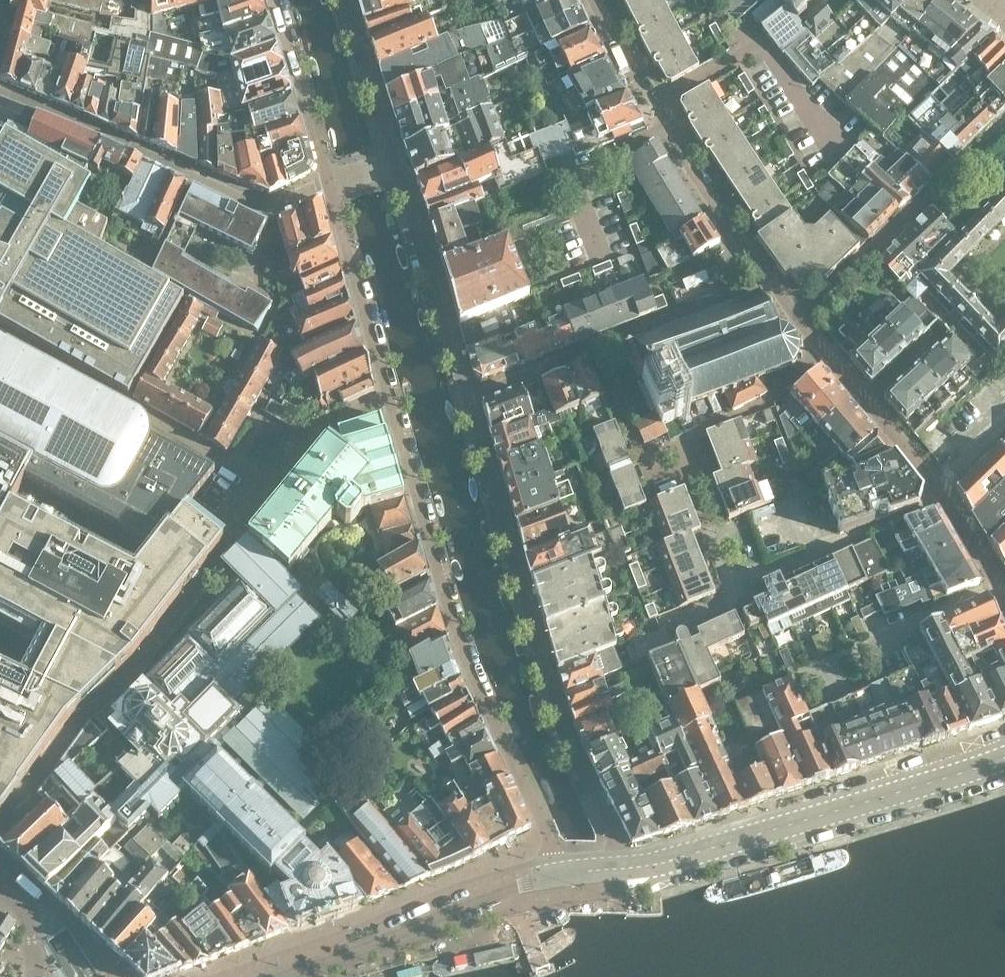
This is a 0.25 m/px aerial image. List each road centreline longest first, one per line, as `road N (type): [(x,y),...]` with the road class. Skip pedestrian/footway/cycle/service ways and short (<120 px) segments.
road 1 (residential): [(624,866),(563,730),(391,162)]
road 2 (residential): [(329,183),(467,668),(563,872)]
road 3 (residential): [(1004,752),(681,856),(624,866)]
road 4 (residential): [(563,872),(274,976)]
road 5 (residential): [(802,315),(1004,120)]
road 6 (residential): [(839,542),(734,582),(685,435)]
road 7 (residential): [(802,315),(767,277),(657,109)]
road 8 (residential): [(657,109),(759,42),(836,138)]
road 9 (residential): [(271,0),(329,183)]
road 10 (residential): [(391,162),(343,0)]
road 11 (residential): [(685,435),(774,397),(824,346)]
road 12 (residential): [(685,435),(636,451),(591,346)]
road 13 (residential): [(870,406),(946,504)]
road 14 (residential): [(657,109),(598,0)]

